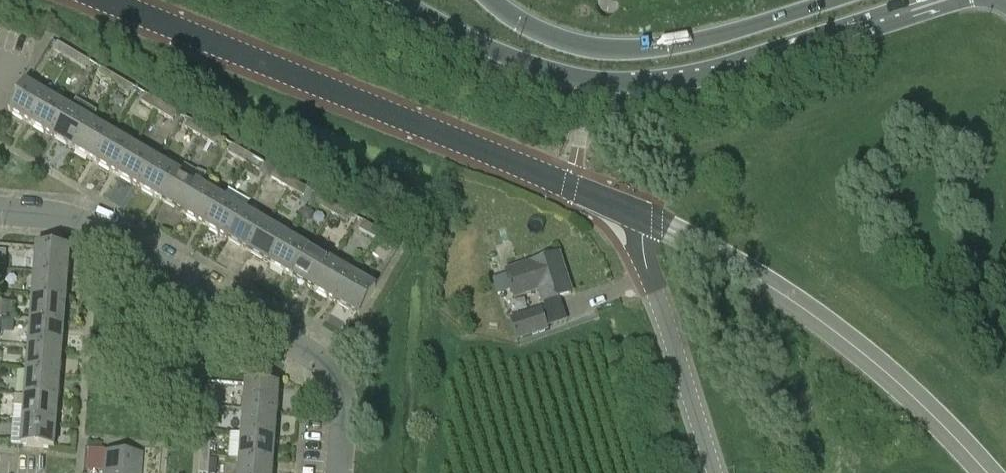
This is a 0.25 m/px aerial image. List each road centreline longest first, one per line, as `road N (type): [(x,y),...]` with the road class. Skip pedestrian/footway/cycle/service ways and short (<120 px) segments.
road 1 (trunk): [(396,0),(505,53),(611,80),(720,68),(944,0)]
road 2 (tertiary): [(99,0),(618,208)]
road 3 (residential): [(340,472),(338,389),(293,337),(87,221),(0,215)]
road 4 (trunk): [(839,0),(665,54),(626,54),(552,37),(501,0)]
road 5 (unclassified): [(714,472),(647,264),(618,208)]

